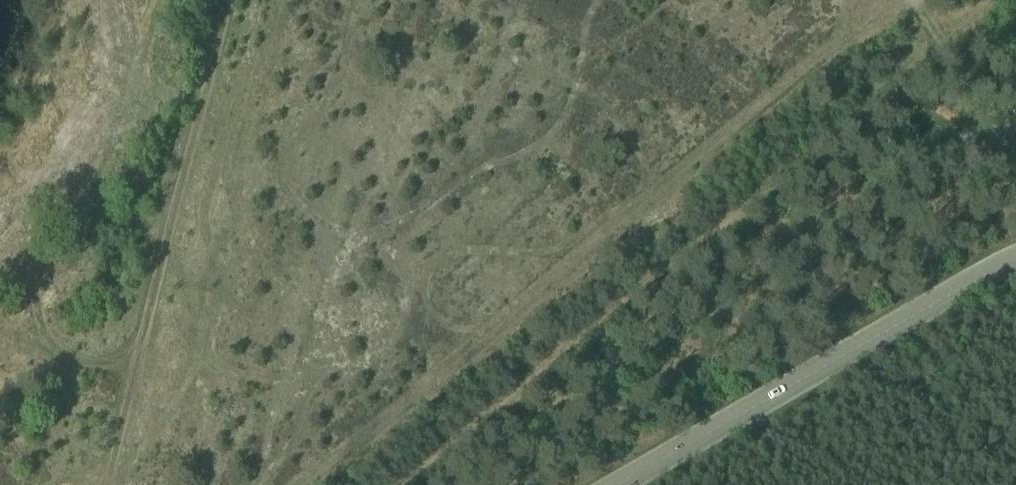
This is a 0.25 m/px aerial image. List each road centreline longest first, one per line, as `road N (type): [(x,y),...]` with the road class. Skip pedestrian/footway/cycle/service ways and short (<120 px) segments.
road 1 (track): [(401,484),(989,0)]
road 2 (track): [(225,0),(104,484)]
road 3 (unclassified): [(617,484),(1015,260)]
road 4 (track): [(1015,118),(912,5)]

